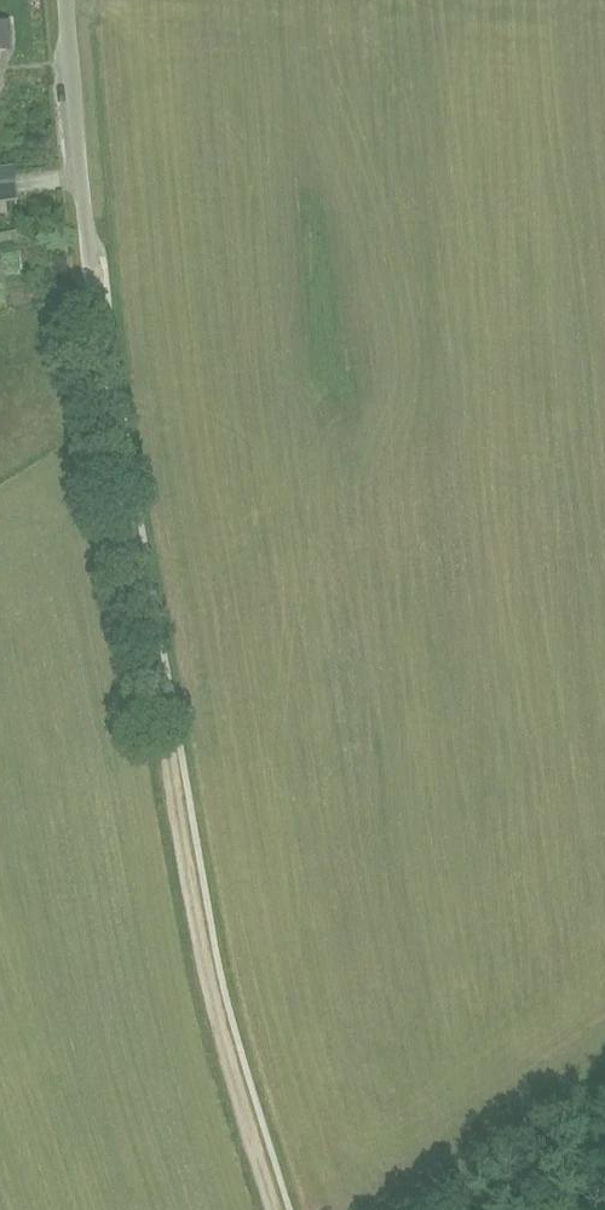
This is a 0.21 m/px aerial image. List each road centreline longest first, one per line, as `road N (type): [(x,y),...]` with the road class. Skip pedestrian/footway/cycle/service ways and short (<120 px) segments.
road 1 (track): [(88,239),(203,973),(277,1209)]
road 2 (unclassified): [(88,239),(71,0)]

